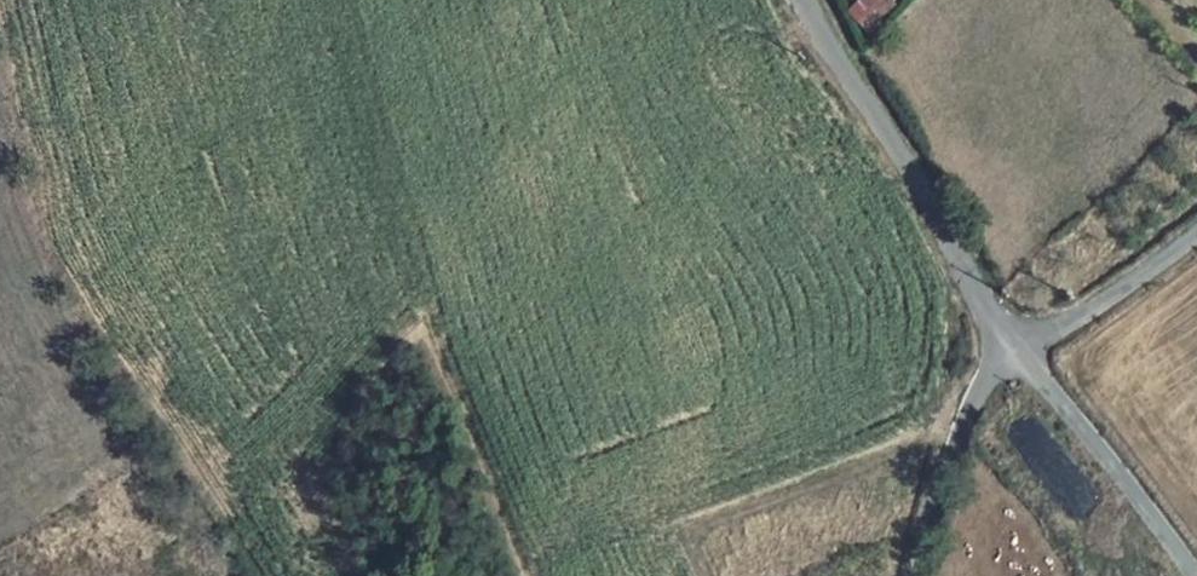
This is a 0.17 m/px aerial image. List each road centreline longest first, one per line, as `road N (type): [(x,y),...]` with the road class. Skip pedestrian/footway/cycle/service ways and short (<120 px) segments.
road 1 (unclassified): [(805,0),(1012,348)]
road 2 (unclassified): [(1012,348),(1189,575)]
road 3 (unclassified): [(1012,348),(968,404),(920,531),(913,575)]
road 4 (unclassified): [(1012,348),(1054,332),(1196,225)]

